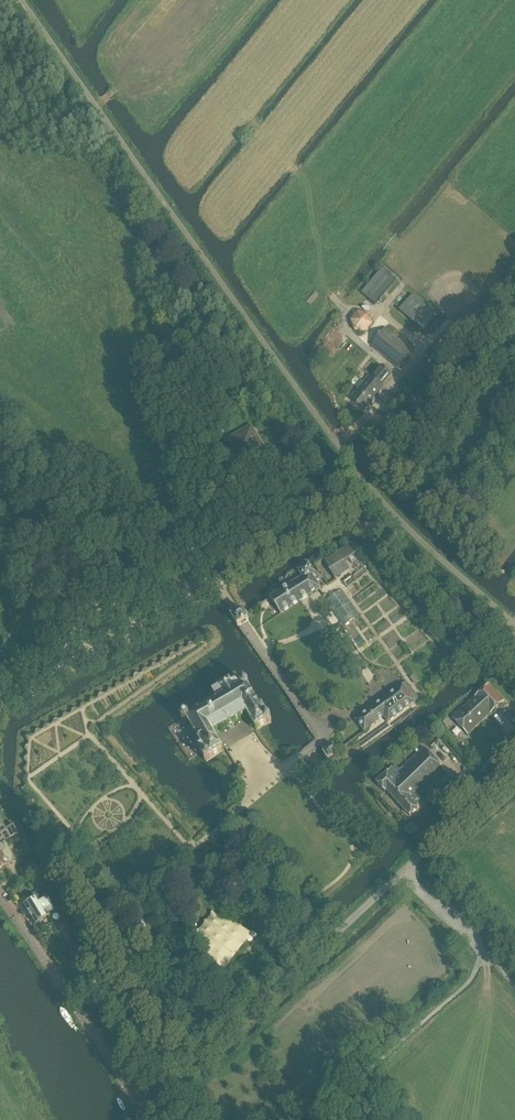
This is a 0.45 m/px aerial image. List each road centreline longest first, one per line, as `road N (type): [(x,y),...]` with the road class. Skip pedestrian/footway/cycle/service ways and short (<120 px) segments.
road 1 (unclassified): [(514,622),(375,494),(20,0)]
road 2 (unclassified): [(139,1107),(514,769)]
road 3 (tertiary): [(139,1107),(0,896)]
road 4 (track): [(351,508),(514,667)]
road 5 (track): [(216,580),(364,504),(397,476)]

